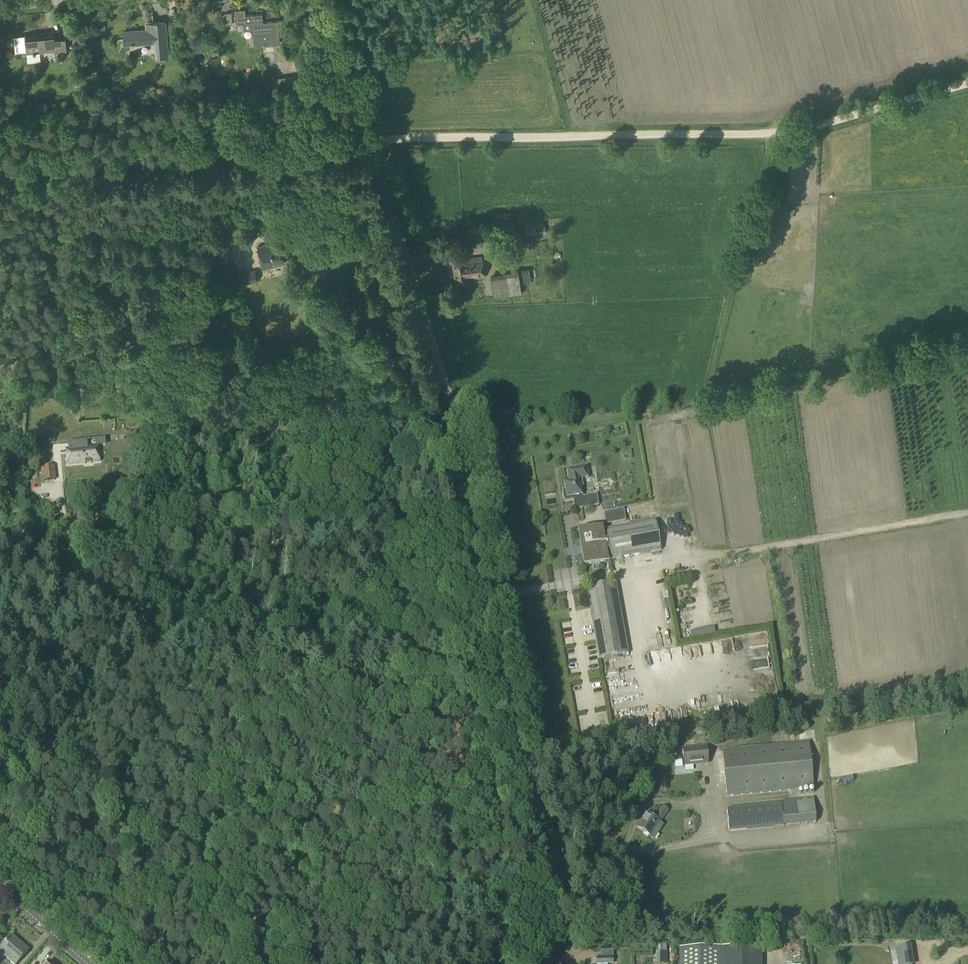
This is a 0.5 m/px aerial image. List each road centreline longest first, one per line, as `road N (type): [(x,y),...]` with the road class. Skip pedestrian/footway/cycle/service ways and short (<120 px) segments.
road 1 (track): [(370,142),(763,135),(967,83)]
road 2 (residential): [(544,963),(534,845),(452,407)]
road 3 (unclassified): [(452,407),(326,0)]
road 4 (track): [(0,171),(370,142)]
road 5 (primary): [(91,963),(0,886)]

